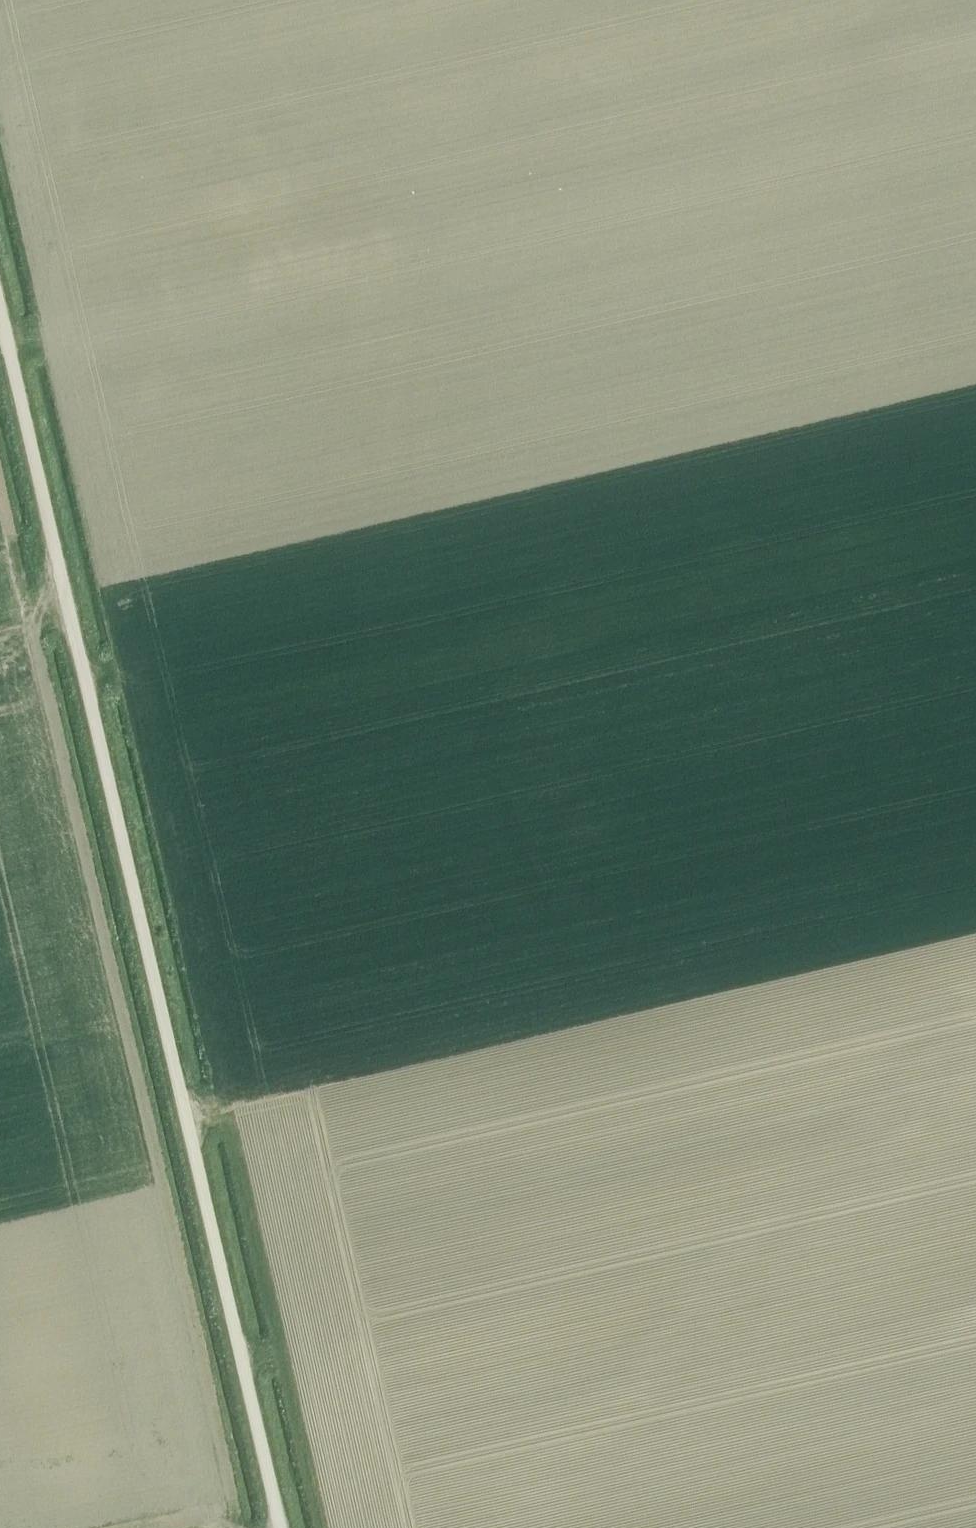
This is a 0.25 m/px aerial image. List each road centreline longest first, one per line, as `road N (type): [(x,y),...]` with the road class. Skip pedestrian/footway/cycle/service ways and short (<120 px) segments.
road 1 (unclassified): [(279,1527),(0,311)]

